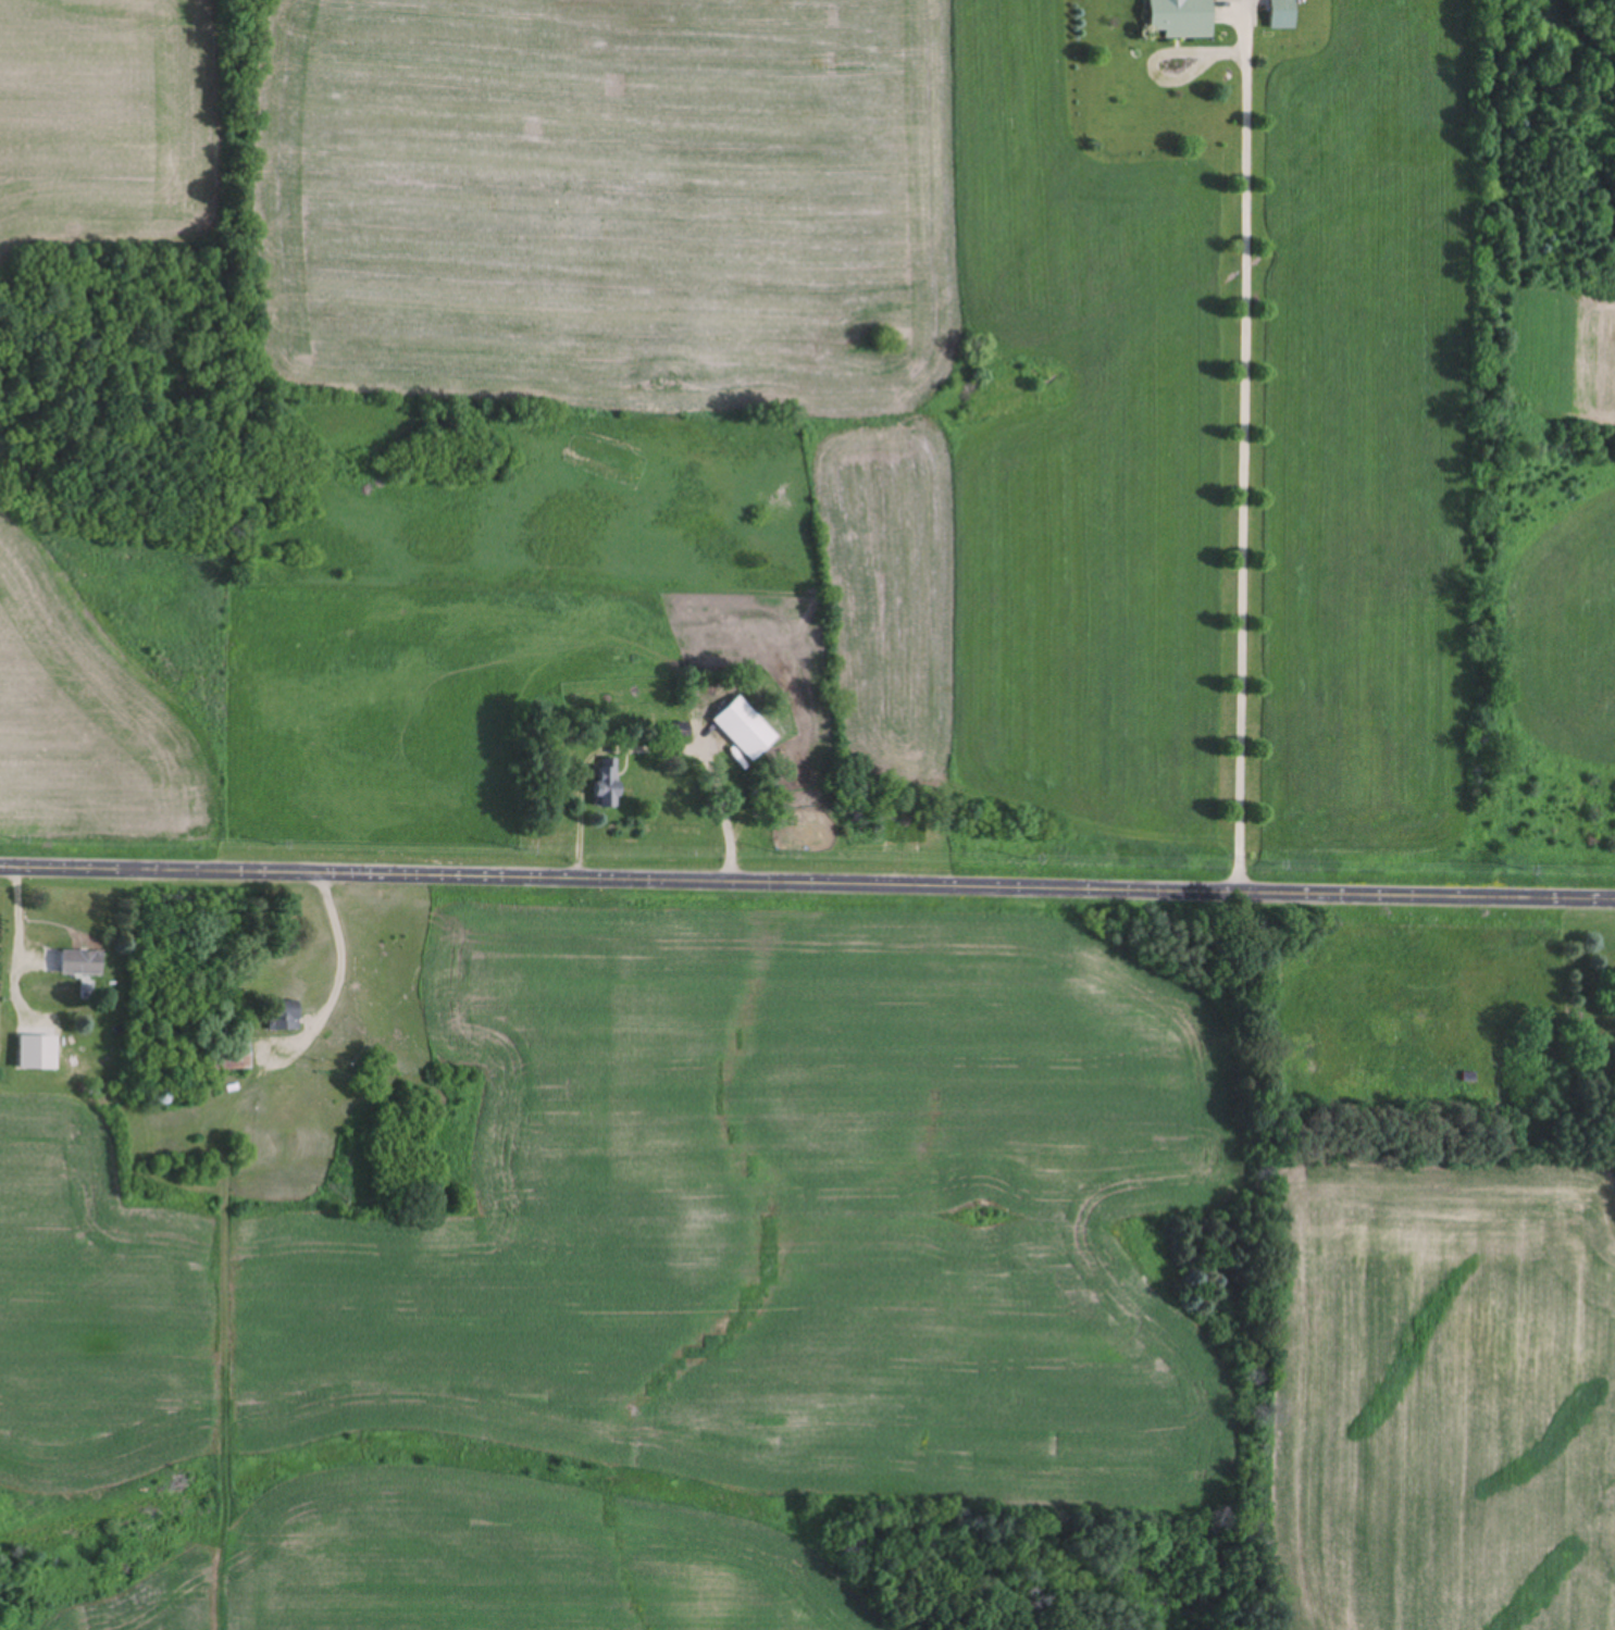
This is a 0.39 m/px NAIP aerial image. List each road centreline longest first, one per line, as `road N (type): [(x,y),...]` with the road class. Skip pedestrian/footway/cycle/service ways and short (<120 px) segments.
road 1 (tertiary): [(0,873),(1614,905)]

